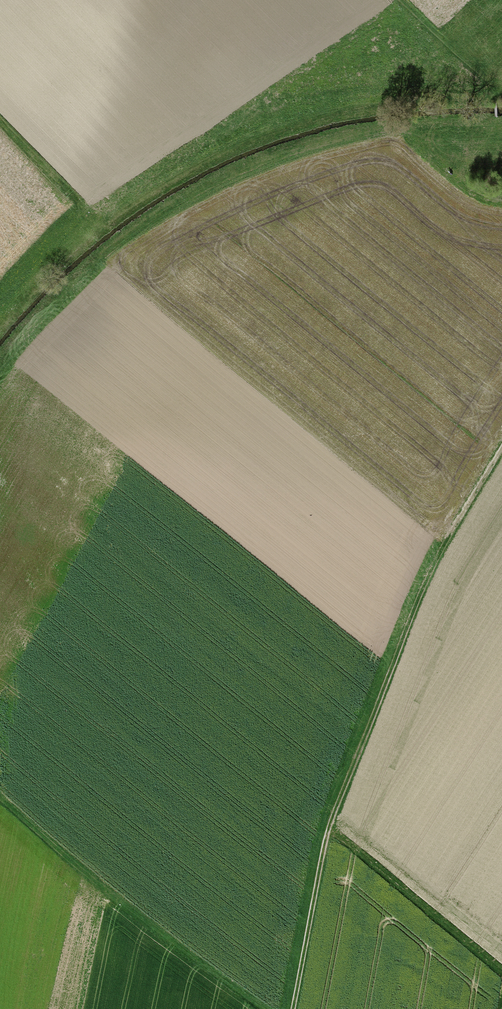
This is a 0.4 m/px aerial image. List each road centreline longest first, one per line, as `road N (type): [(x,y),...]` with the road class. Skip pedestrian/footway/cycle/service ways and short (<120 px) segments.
road 1 (track): [(501,445),(438,547),(330,825),(501,964)]
road 2 (track): [(330,825),(296,1008)]
road 3 (track): [(0,122),(102,227)]
road 4 (track): [(397,0),(496,100)]

